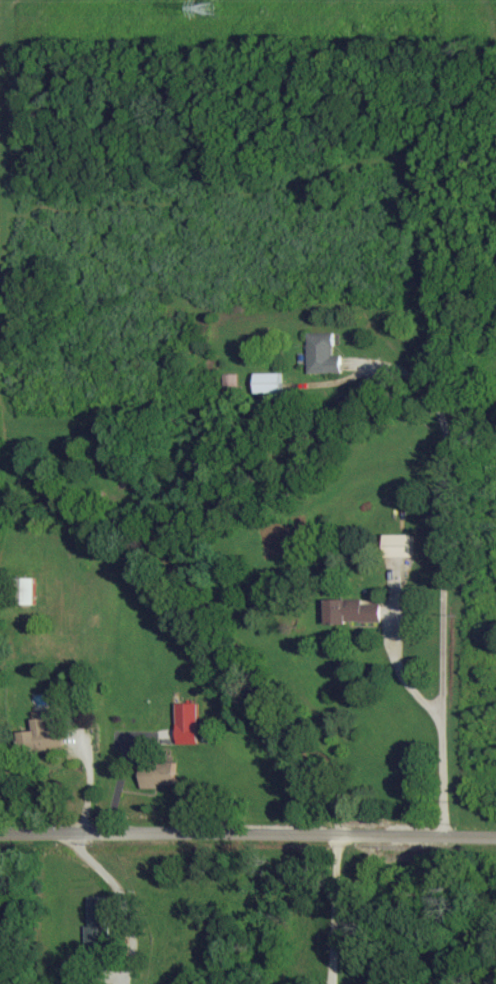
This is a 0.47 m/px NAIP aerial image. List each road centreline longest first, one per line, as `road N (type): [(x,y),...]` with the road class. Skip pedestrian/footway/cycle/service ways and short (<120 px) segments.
road 1 (residential): [(0,832),(495,834)]

